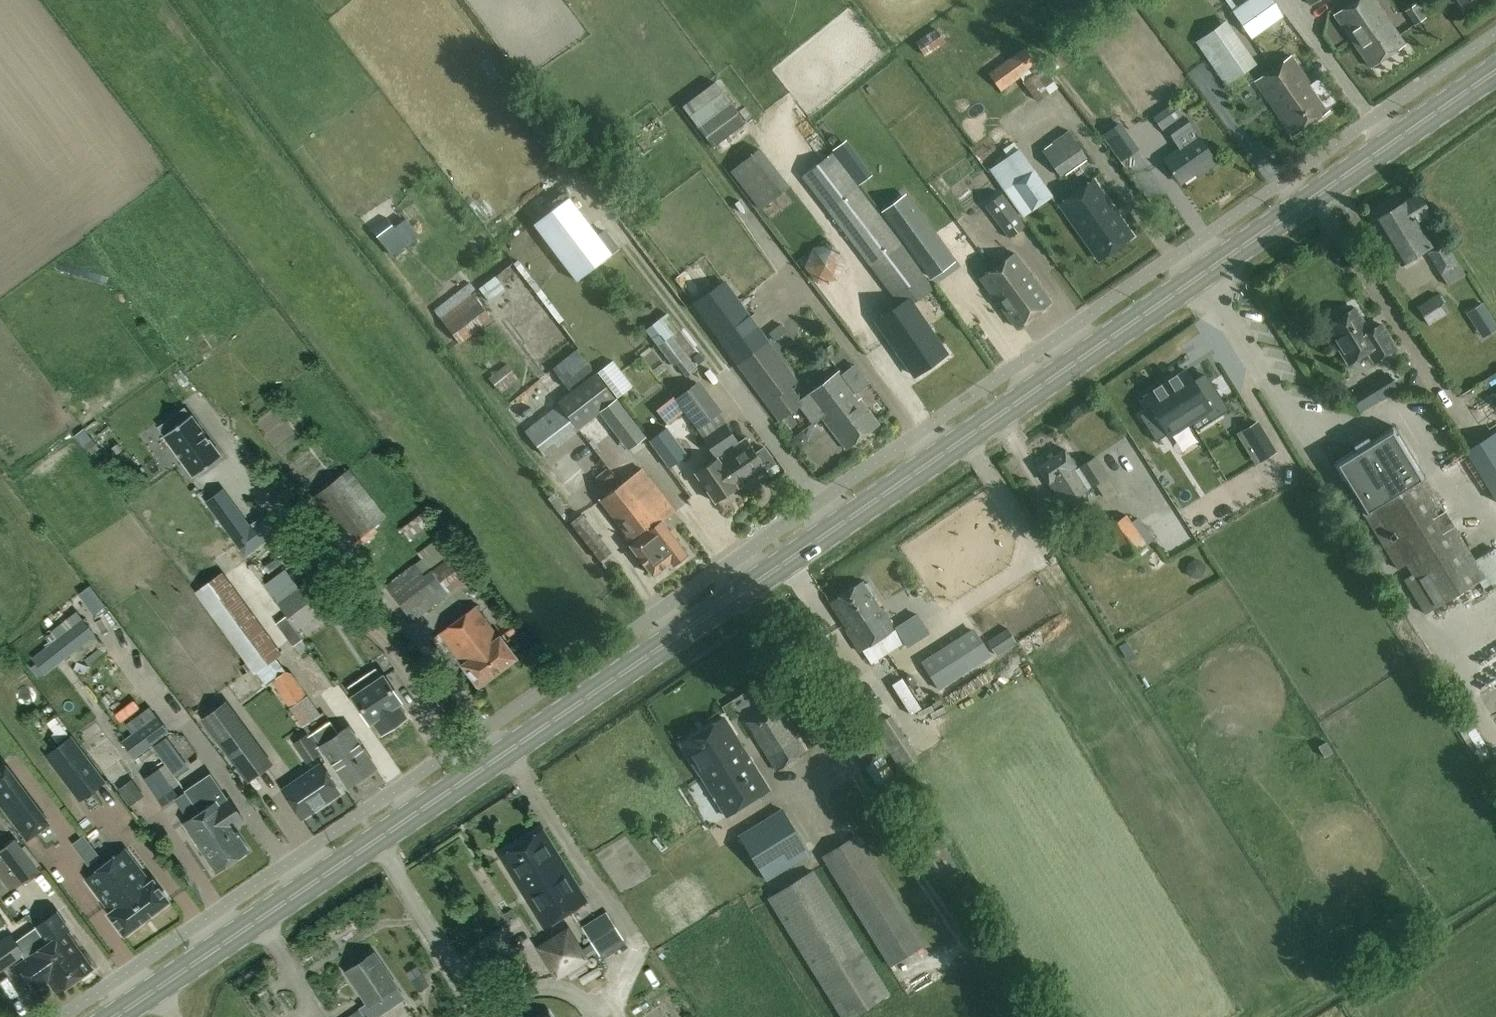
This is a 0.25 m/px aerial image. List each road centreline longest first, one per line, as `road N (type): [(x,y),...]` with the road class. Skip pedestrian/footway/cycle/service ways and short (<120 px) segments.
road 1 (primary): [(503,751),(1495,64)]
road 2 (unclassified): [(503,751),(105,224)]
road 3 (primary): [(103,1016),(503,751)]

